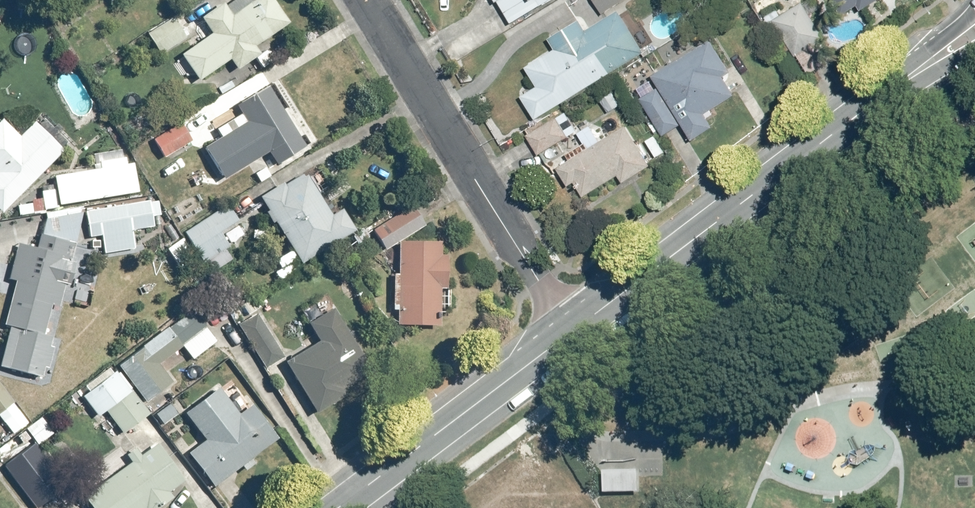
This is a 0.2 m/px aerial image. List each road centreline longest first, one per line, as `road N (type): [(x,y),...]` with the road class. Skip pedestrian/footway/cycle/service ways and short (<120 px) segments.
road 1 (tertiary): [(974,37),(576,330)]
road 2 (residential): [(576,330),(368,0)]
road 3 (tertiary): [(576,330),(341,507)]

